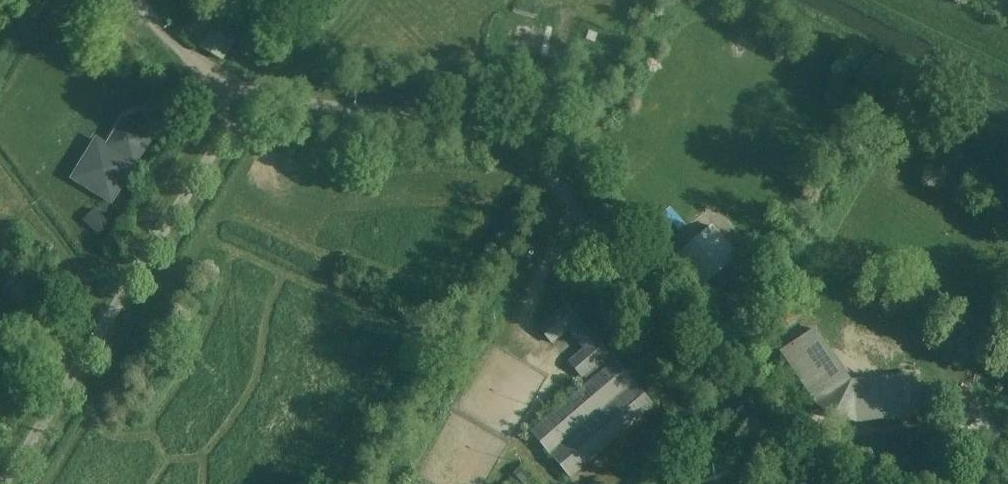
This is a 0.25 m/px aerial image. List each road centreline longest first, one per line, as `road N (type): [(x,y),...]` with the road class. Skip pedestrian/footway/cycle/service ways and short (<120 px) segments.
road 1 (unclassified): [(235,101),(485,125),(508,135),(723,387),(803,469),(832,483)]
road 2 (unclassified): [(4,483),(221,135),(235,101)]
road 3 (unclassified): [(140,0),(235,101)]

